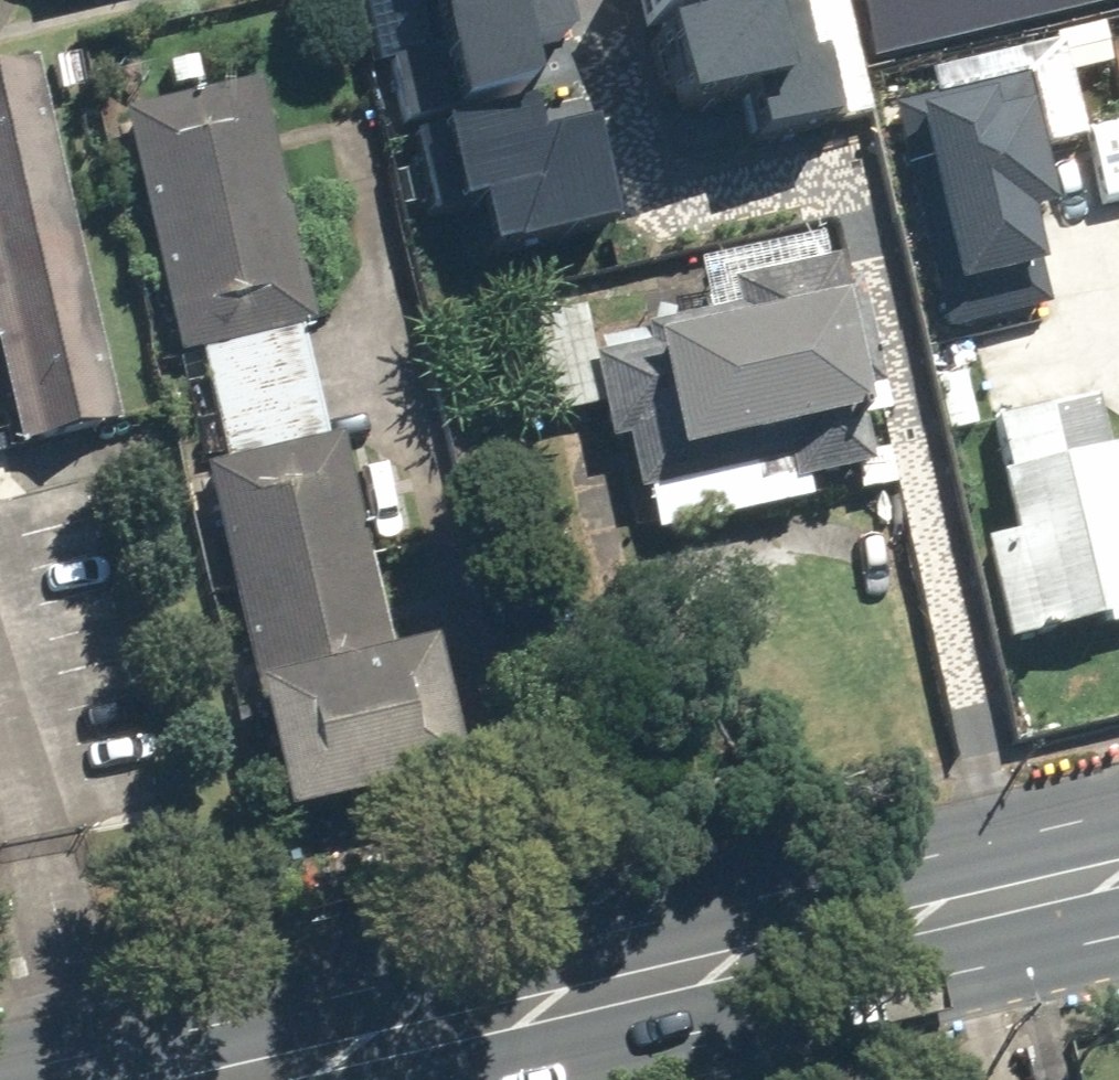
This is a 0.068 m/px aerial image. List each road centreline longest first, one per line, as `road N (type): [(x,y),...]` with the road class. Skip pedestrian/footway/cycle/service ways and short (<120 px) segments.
road 1 (residential): [(998,875),(837,174),(808,168),(666,190),(642,177),(628,152),(591,0)]
road 2 (primary): [(163,1079),(998,875)]
road 3 (residential): [(0,749),(90,1079)]
road 4 (primary): [(998,875),(1118,848)]

